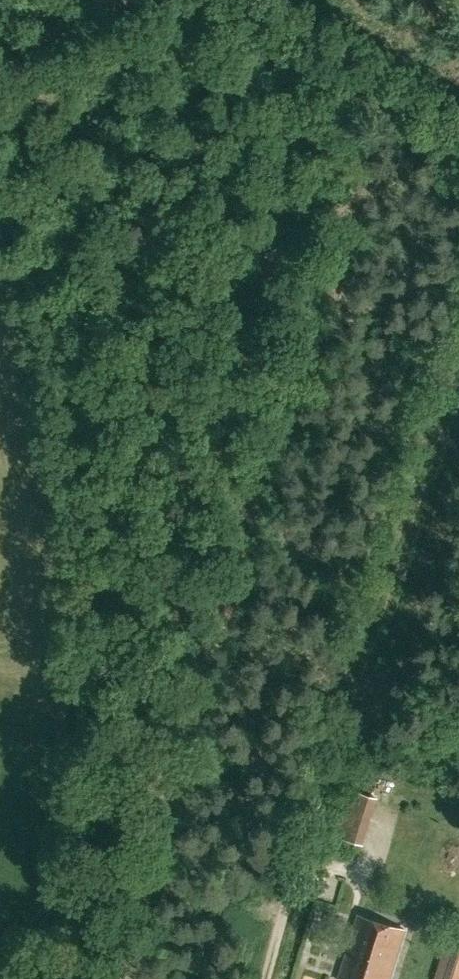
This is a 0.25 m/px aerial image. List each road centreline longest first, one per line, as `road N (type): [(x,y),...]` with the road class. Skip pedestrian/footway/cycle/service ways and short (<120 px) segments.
road 1 (track): [(458,381),(272,978)]
road 2 (track): [(458,125),(263,0)]

